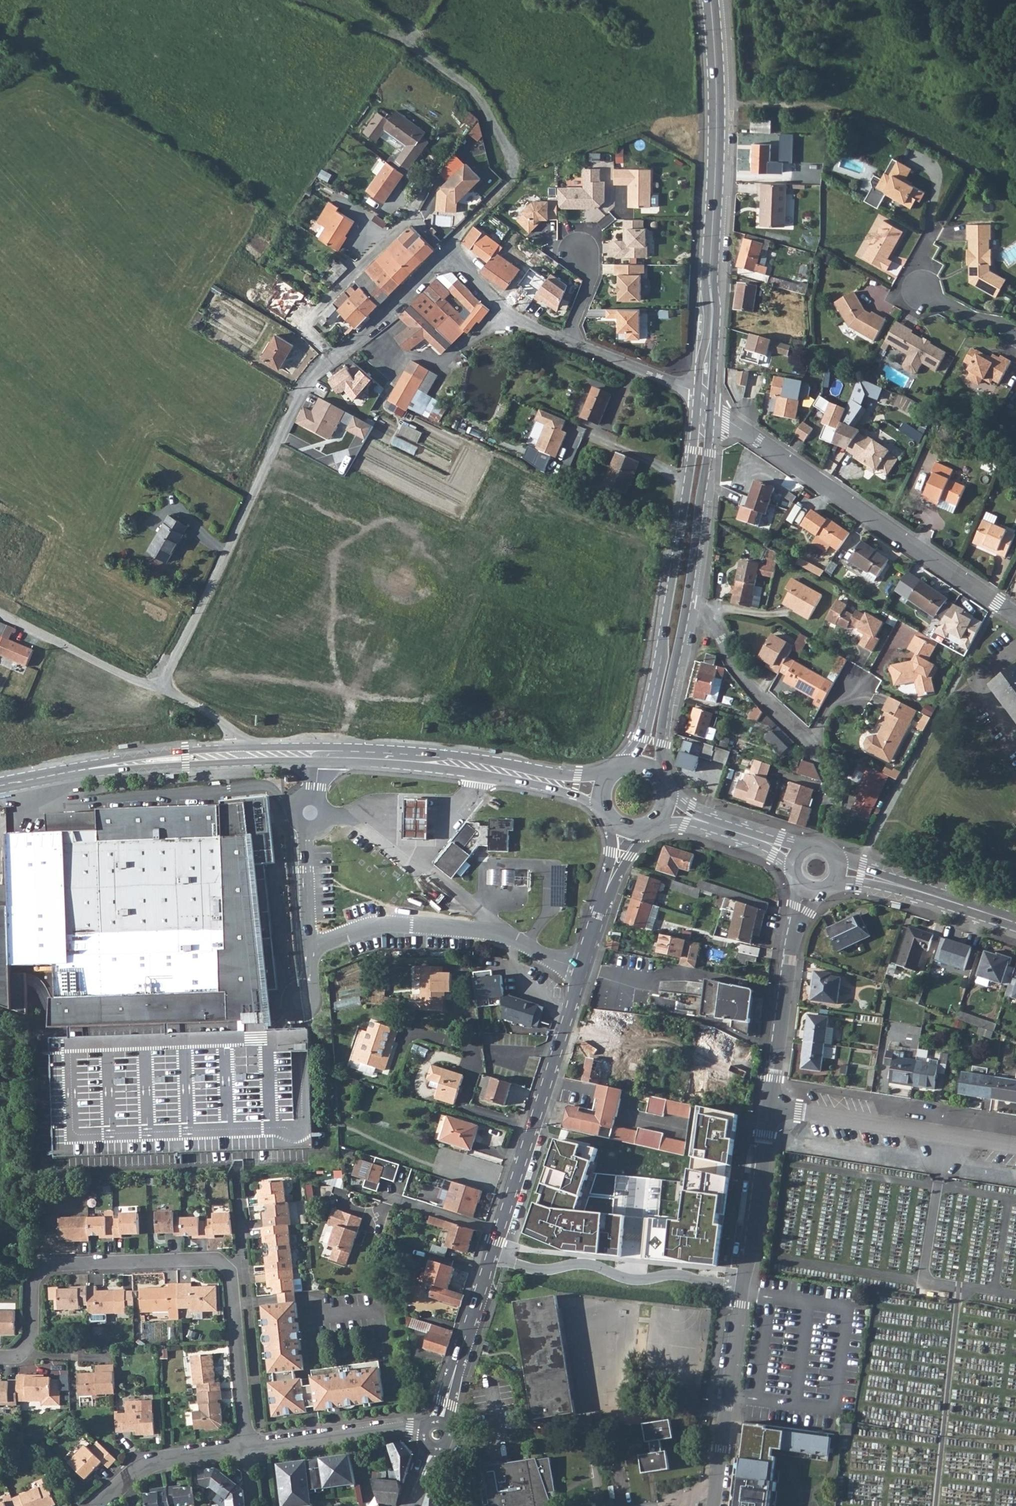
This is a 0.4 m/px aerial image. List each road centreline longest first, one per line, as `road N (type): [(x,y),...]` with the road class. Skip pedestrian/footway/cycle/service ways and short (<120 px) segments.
road 1 (tertiary): [(607,889),(492,1256)]
road 2 (tertiary): [(698,394),(662,655),(642,738),(625,766)]
road 3 (residential): [(159,688),(287,429),(321,373),(340,358)]
road 4 (residential): [(711,404),(1015,615)]
road 5 (tertiary): [(710,0),(717,102),(711,337)]
road 6 (residential): [(229,1269),(217,1260),(44,1267),(34,1281),(32,1344),(23,1355),(0,1357)]
road 7 (residential): [(743,1284),(679,1274),(630,1279),(585,1265),(538,1270),(492,1256)]
road 8 (residential): [(770,1108),(1015,1146)]
road 9 (residential): [(340,358),(306,330),(406,223),(453,255)]
road 10 (tertiary): [(243,754),(0,786)]
road 11 (residential): [(716,1505),(743,1284)]
road 12 (tertiary): [(686,605),(711,404)]
road 13 (tertiary): [(440,760),(243,754)]
road 14 (residential): [(438,1435),(418,1429),(247,1448)]
road 15 (residential): [(770,1108),(798,918)]
road 16 (tertiary): [(492,1256),(438,1435)]
road 17 (residential): [(686,605),(708,615),(749,685),(807,742)]
road 18 (residential): [(229,1269),(247,1448)]
road 19 (residential): [(743,1284),(770,1108)]
road 20 (tertiary): [(616,770),(576,776),(440,760)]
road 21 (residential): [(1015,335),(973,321),(920,288),(916,262),(938,225)]
road 22 (unclassified): [(159,688),(0,615)]
road 23 (tertiary): [(661,778),(686,605)]
road 24 (tertiary): [(440,760),(556,789),(605,813)]
road 25 (residential): [(354,347),(443,360),(513,322)]
road 26 (residential): [(247,1448),(147,1464),(96,1505)]
road 27 (residential): [(567,343),(698,394)]
road 28 (residential): [(354,347),(453,255)]
road 29 (tertiary): [(1015,924),(887,882)]

